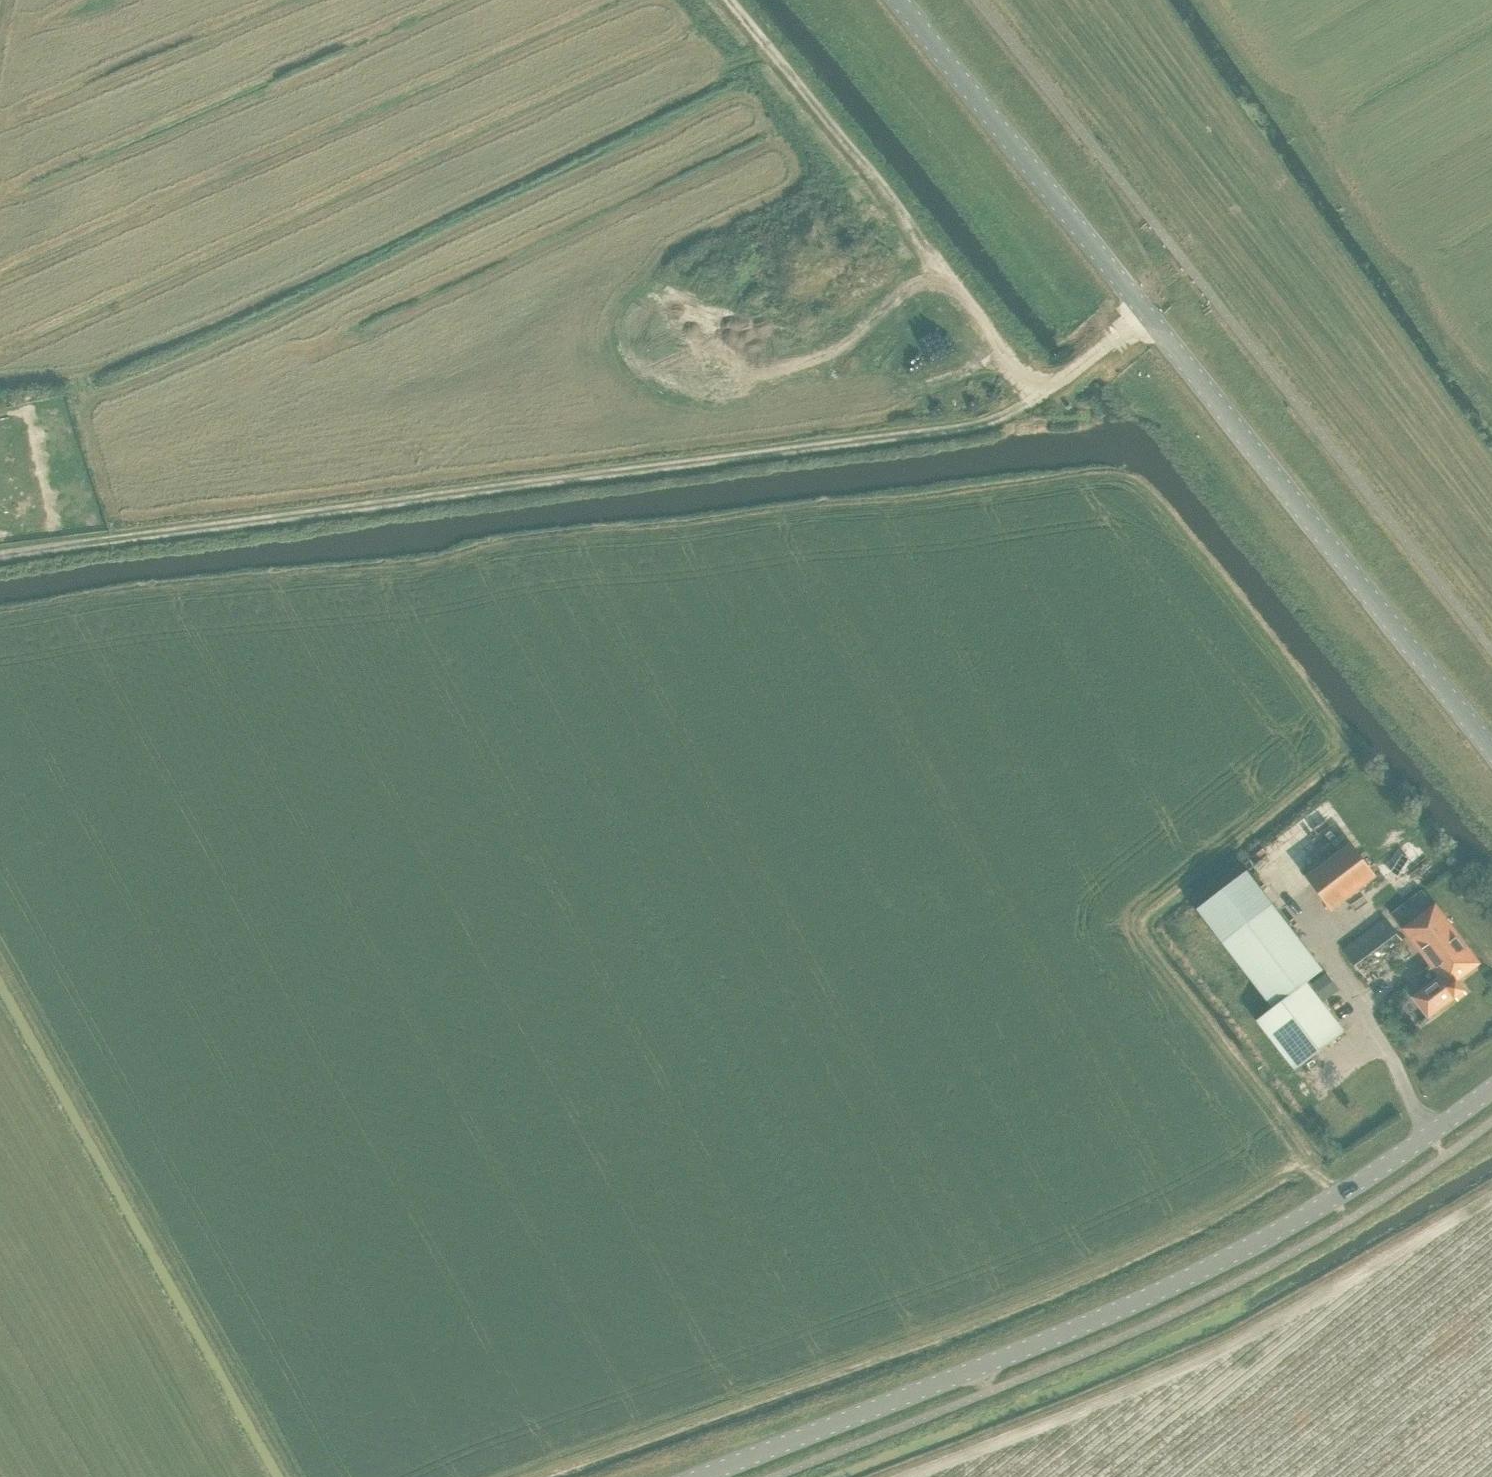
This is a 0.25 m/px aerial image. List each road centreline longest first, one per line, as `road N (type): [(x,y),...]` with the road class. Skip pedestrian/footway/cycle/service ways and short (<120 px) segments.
road 1 (track): [(1331,1202),(1134,938),(1143,898),(1314,770),(1329,746),(1308,705),(1143,497),(1081,489),(529,551),(428,582),(128,606),(0,627)]
road 2 (track): [(0,557),(981,429),(1039,401)]
road 3 (tertiary): [(1491,746),(898,0)]
road 4 (tertiary): [(708,1476),(964,1382),(1212,1271),(1429,1140),(1491,1091)]
road 5 (track): [(725,0),(842,135),(1039,401)]

